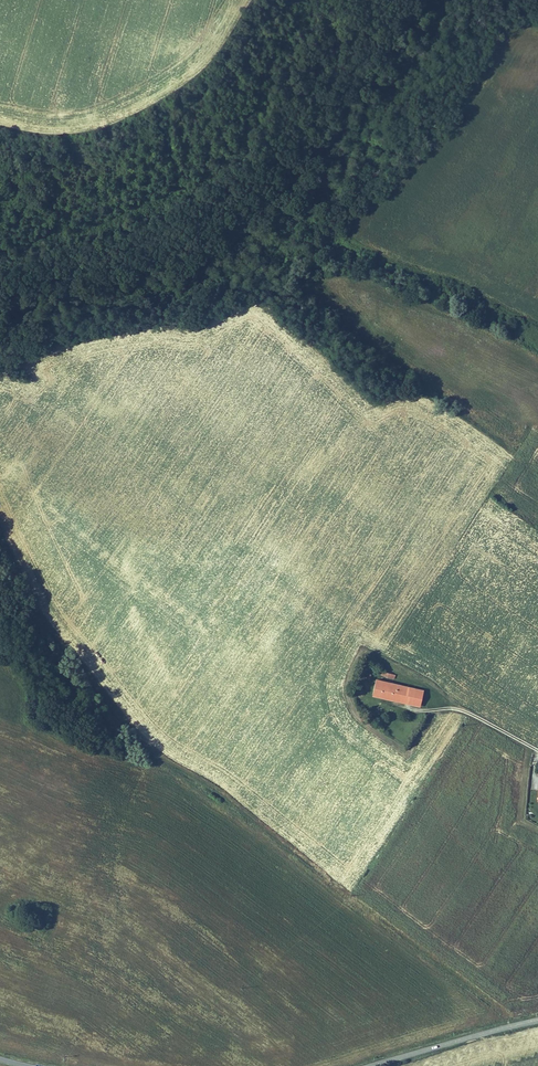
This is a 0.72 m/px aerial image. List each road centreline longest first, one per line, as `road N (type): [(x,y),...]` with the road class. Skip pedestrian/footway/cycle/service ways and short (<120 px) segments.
road 1 (tertiary): [(537,1021),(372,1065)]

